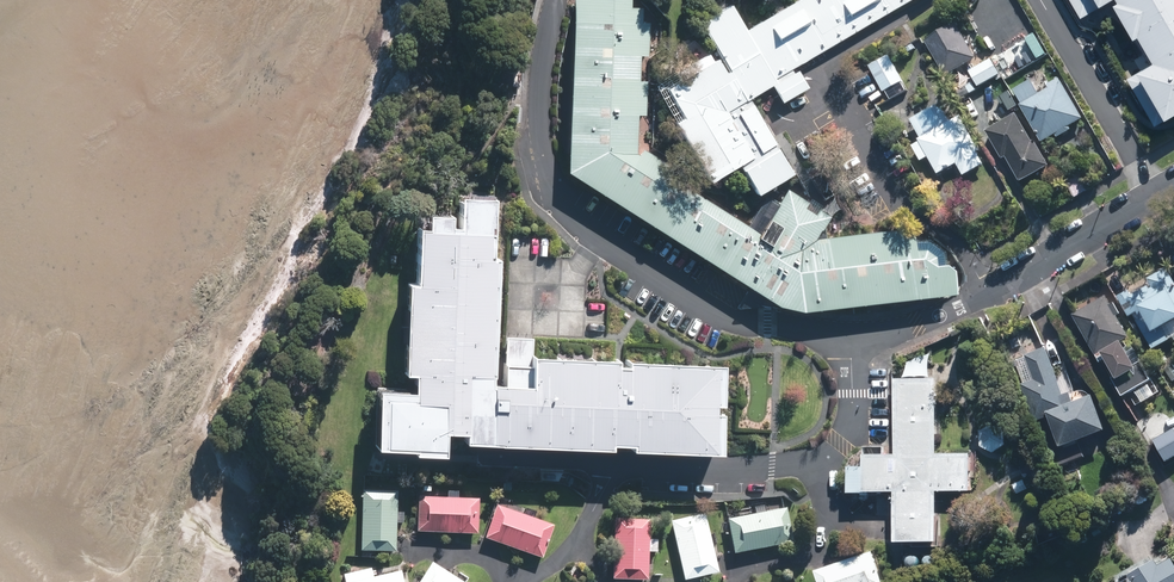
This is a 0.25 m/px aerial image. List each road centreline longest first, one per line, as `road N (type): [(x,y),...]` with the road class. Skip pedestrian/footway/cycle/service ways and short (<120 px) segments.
road 1 (residential): [(1173,186),(988,295)]
road 2 (residential): [(731,573),(818,544),(828,507),(813,463)]

